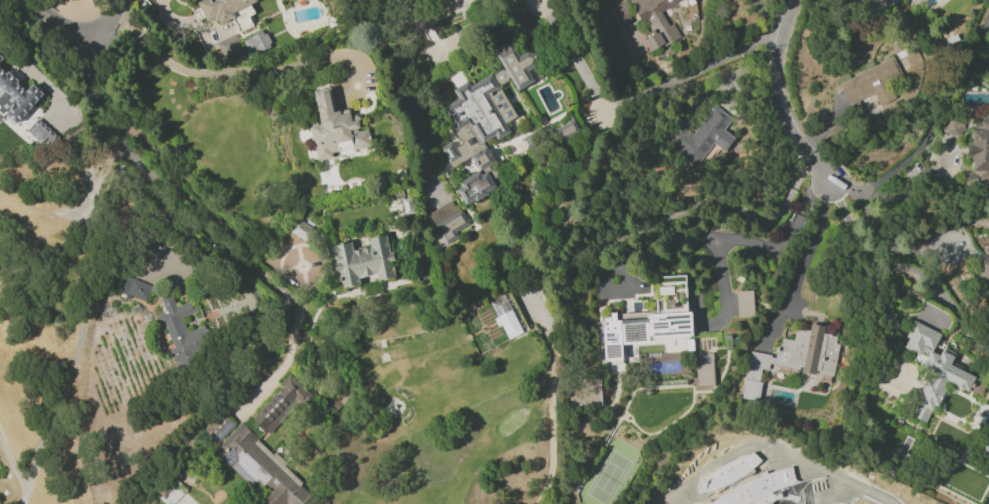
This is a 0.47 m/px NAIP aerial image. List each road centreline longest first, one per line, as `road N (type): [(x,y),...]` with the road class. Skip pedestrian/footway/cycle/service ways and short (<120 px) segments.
road 1 (residential): [(832,183),(792,131),(779,97),(776,67),(792,0)]
road 2 (track): [(84,317),(17,503)]

